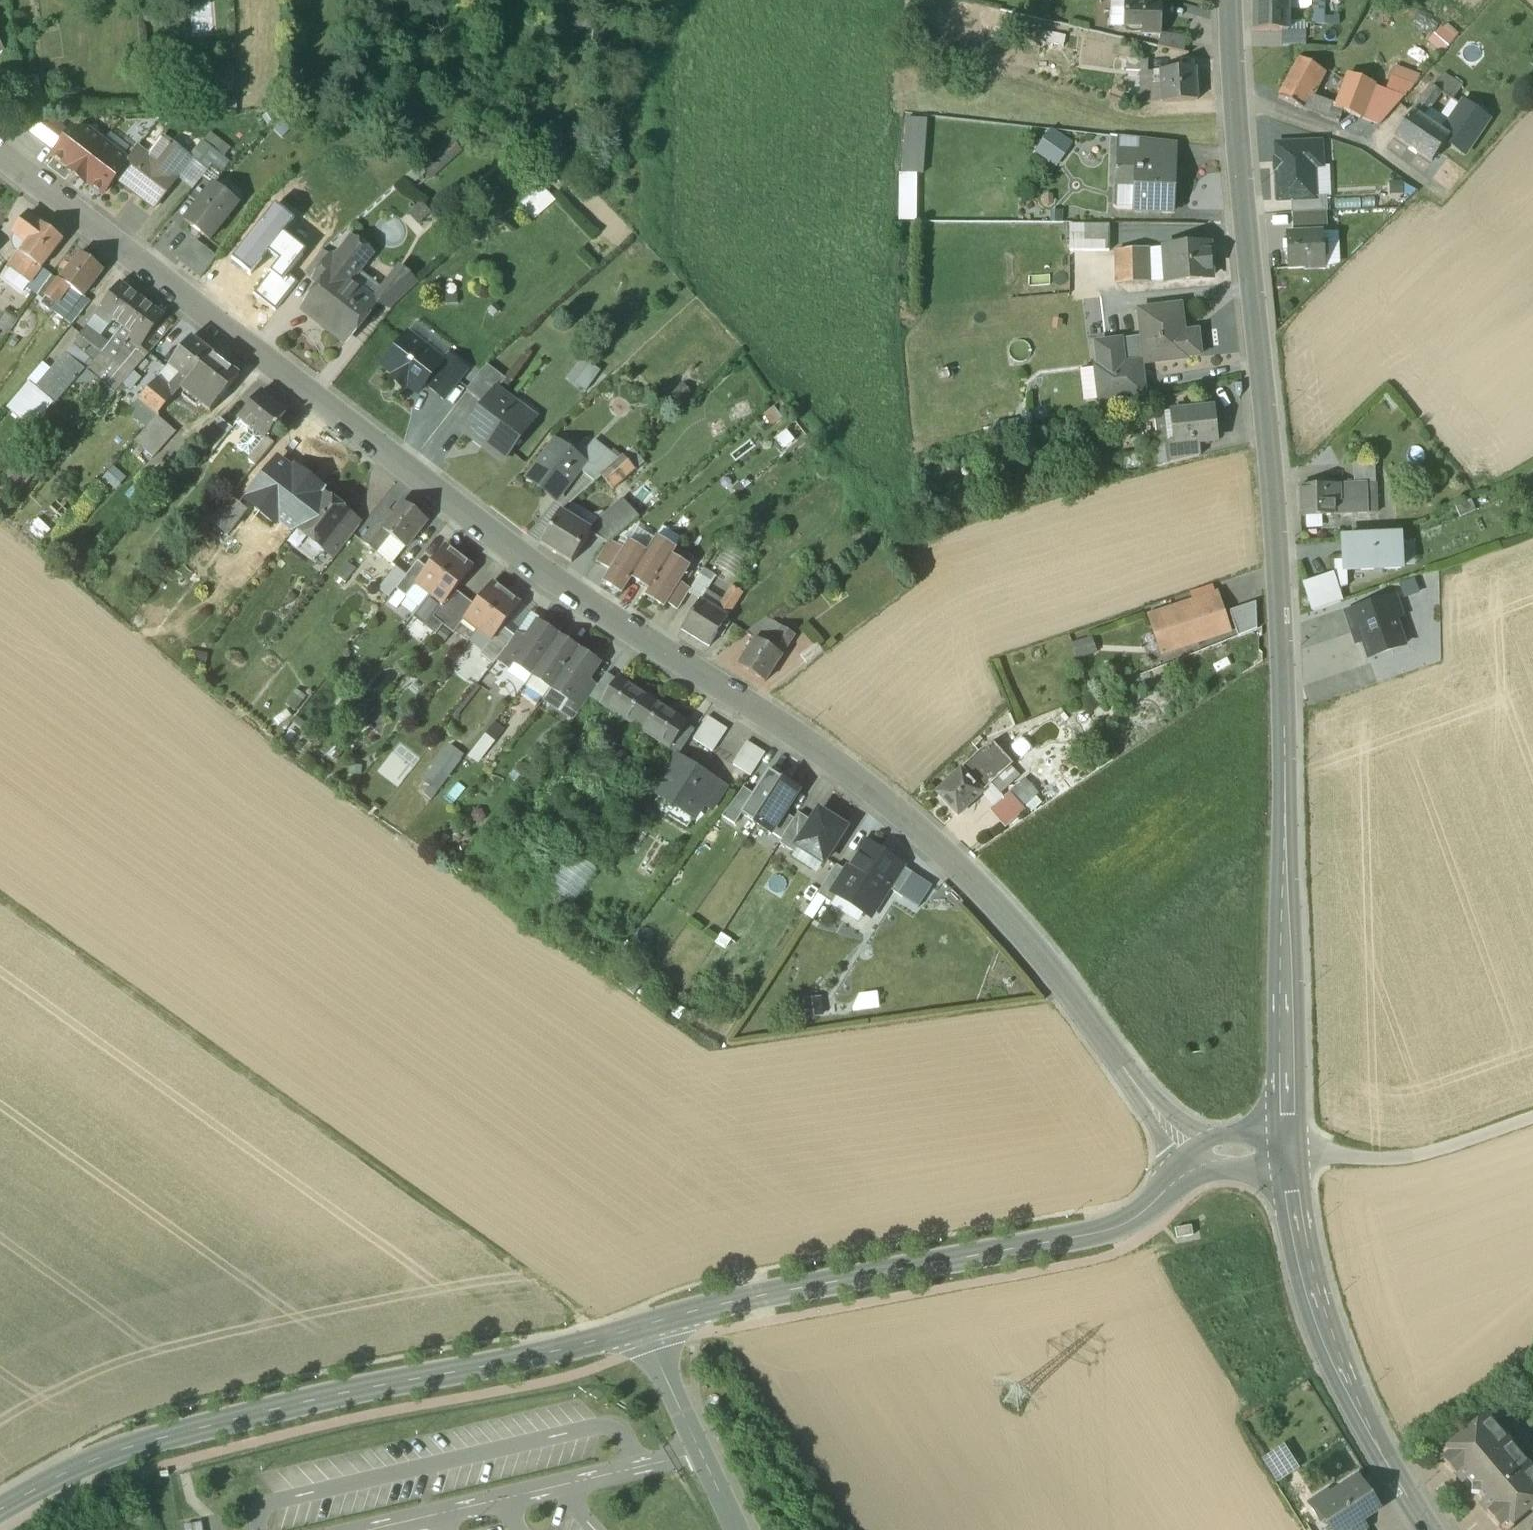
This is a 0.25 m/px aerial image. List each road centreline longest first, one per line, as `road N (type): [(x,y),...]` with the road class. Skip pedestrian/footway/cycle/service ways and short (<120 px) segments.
road 1 (residential): [(1199,1166),(1053,967),(908,816),(618,627),(0,157)]
road 2 (tertiary): [(1287,1158),(1282,649),(1230,0)]
road 3 (track): [(0,903),(595,1330),(598,1341)]
road 4 (tertiary): [(0,1512),(145,1444),(649,1326)]
road 5 (tertiary): [(649,1326),(738,1300),(1109,1232),(1199,1166)]
road 6 (tertiary): [(1428,1529),(1330,1350),(1304,1269),(1287,1158)]
road 7 (track): [(1287,1158),(1378,1163),(1438,1156),(1532,1125)]
road 8 (unclassified): [(649,1326),(738,1529)]

